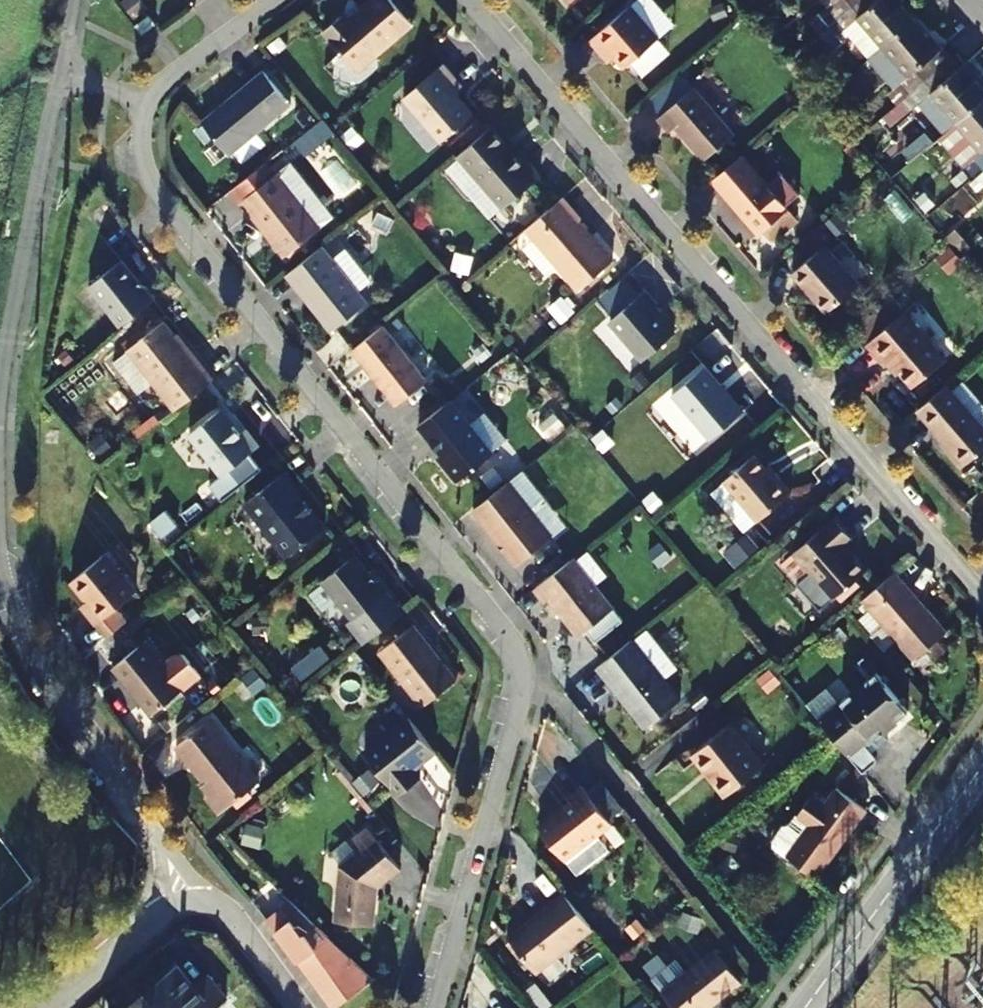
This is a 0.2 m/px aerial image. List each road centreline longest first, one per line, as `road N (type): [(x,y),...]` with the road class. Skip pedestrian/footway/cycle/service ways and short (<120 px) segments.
road 1 (residential): [(436,1007),(522,703),(516,642),(154,190),(139,151),(143,101)]
road 2 (residential): [(469,0),(982,597)]
road 3 (unclassified): [(0,548),(35,659),(160,841),(186,905)]
road 4 (unclassified): [(63,74),(18,284),(0,417)]
road 5 (tertiary): [(804,1007),(982,764)]
road 6 (residential): [(51,1007),(186,905)]
road 7 (residential): [(143,101),(278,0)]
road 8 (residential): [(186,905),(220,907),(301,1007)]

